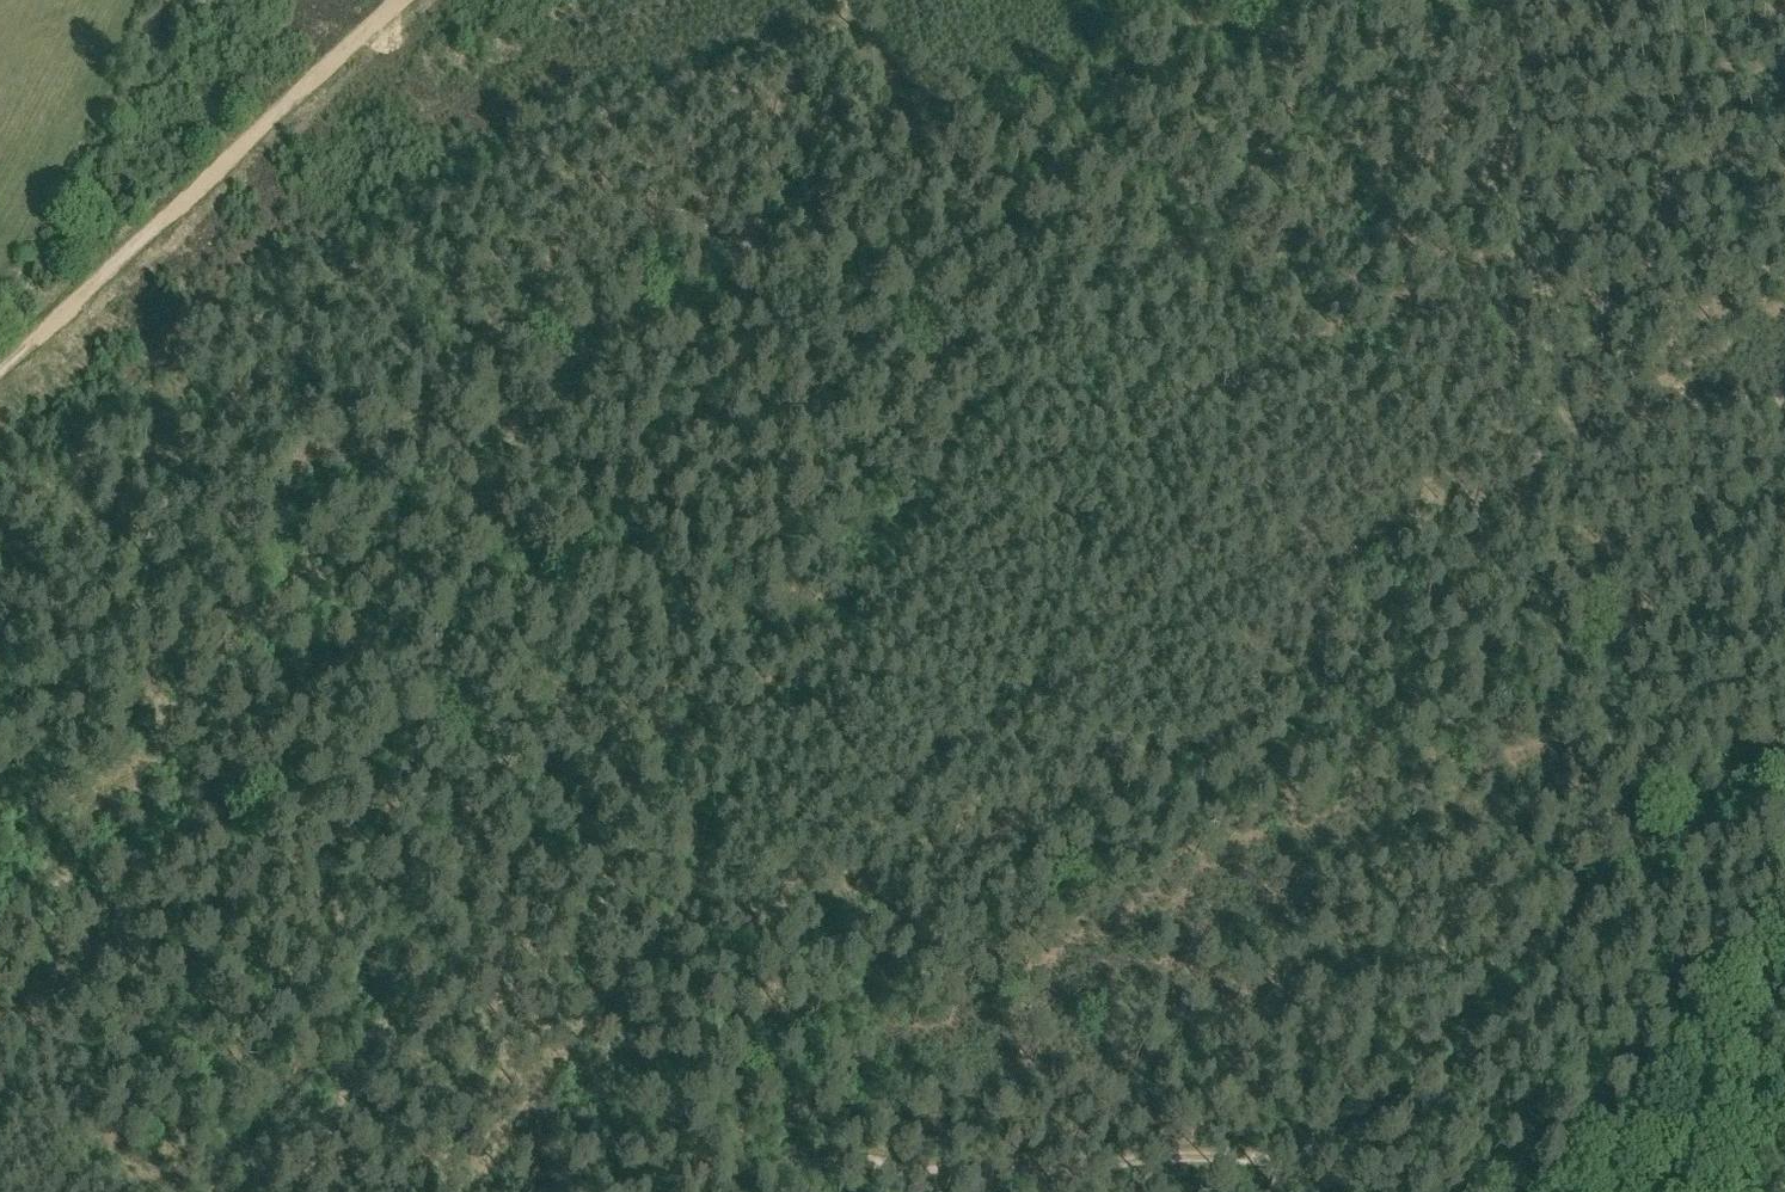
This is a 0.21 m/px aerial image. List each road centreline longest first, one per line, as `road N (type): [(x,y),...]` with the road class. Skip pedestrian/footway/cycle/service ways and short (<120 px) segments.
road 1 (track): [(1784,758),(1686,816),(1385,1092),(1302,1132),(1100,1158),(653,1191)]
road 2 (track): [(0,364),(391,0)]

